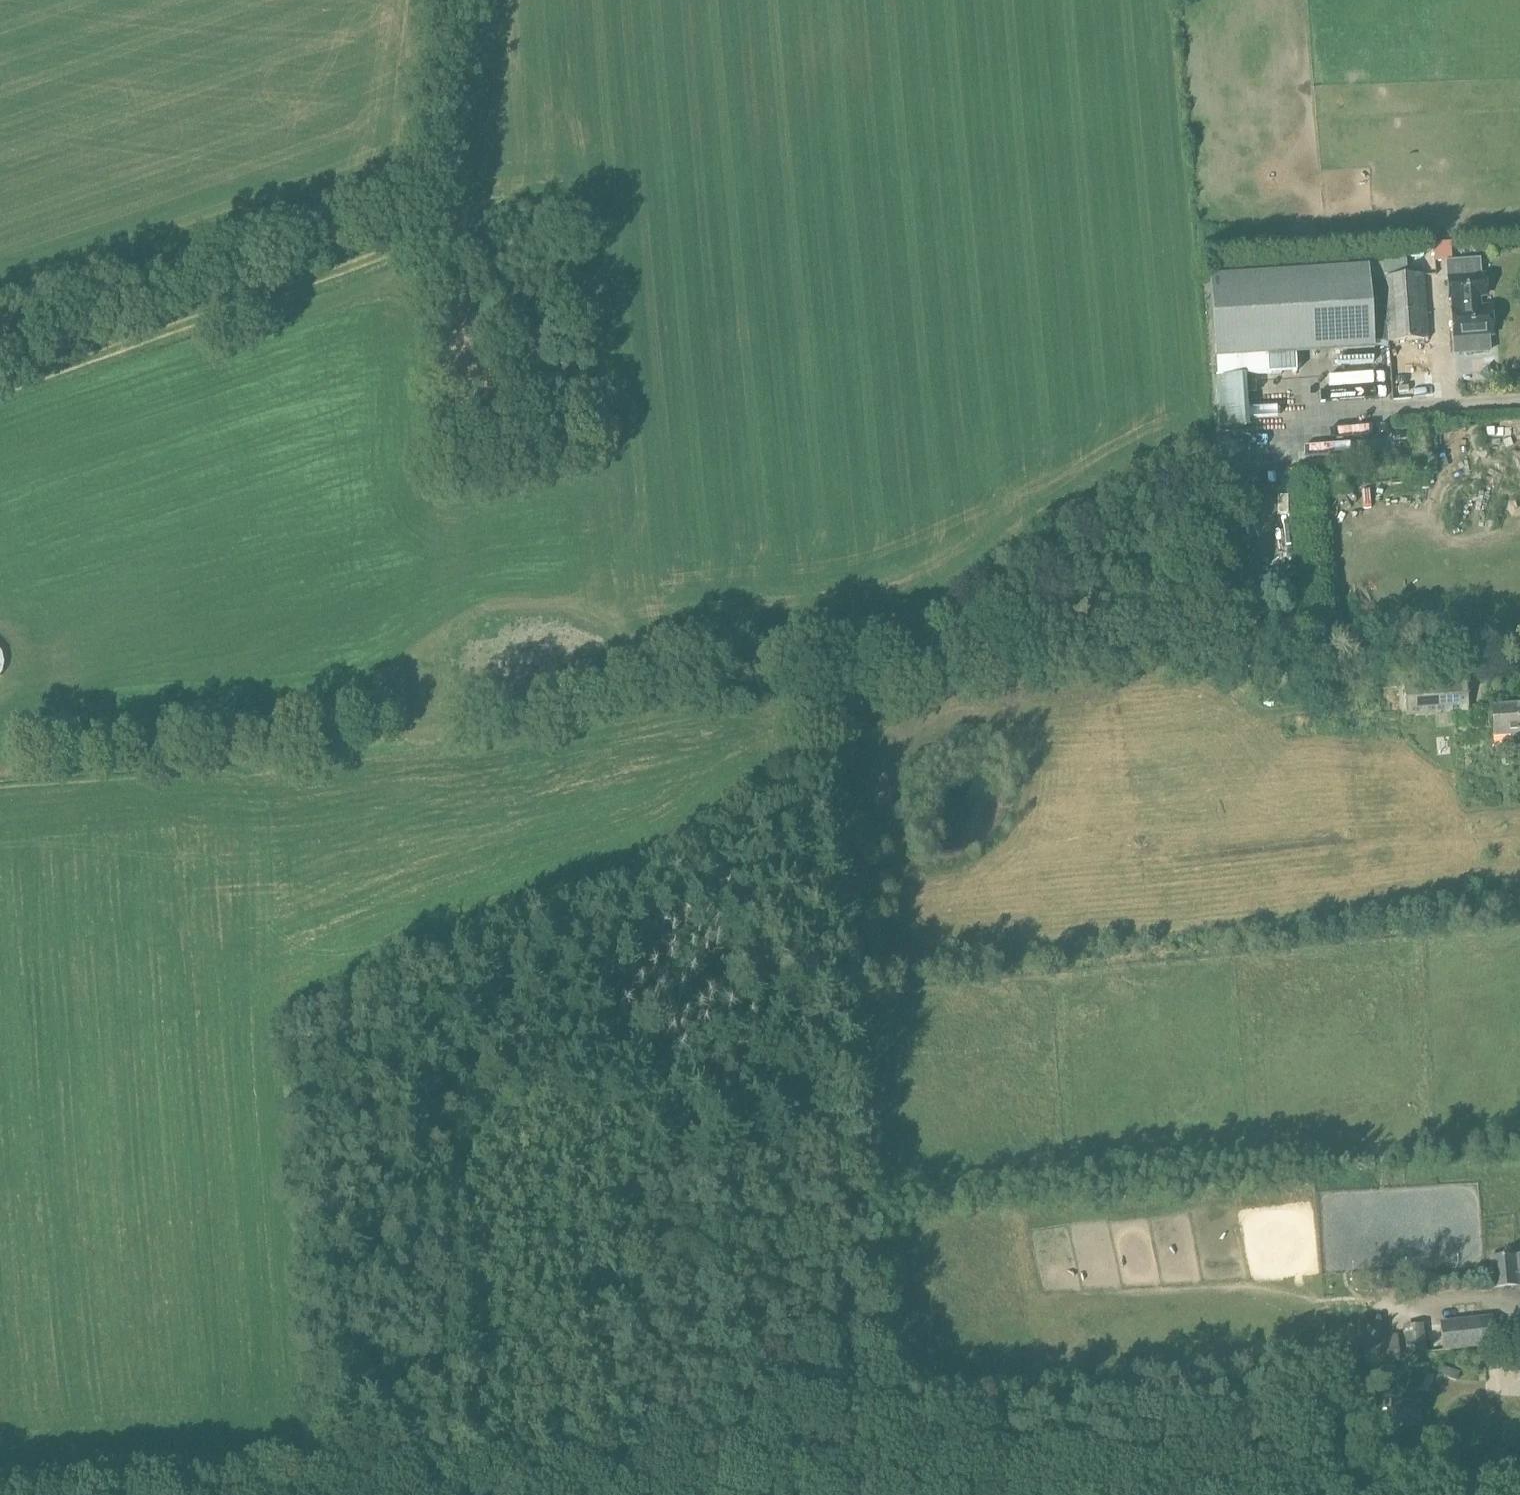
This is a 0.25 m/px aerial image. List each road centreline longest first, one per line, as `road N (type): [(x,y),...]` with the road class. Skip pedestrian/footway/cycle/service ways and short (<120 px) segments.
road 1 (tertiary): [(436,1494),(934,1487),(1175,1494)]
road 2 (track): [(566,206),(460,219),(0,381)]
road 3 (track): [(456,1206),(449,1494)]

